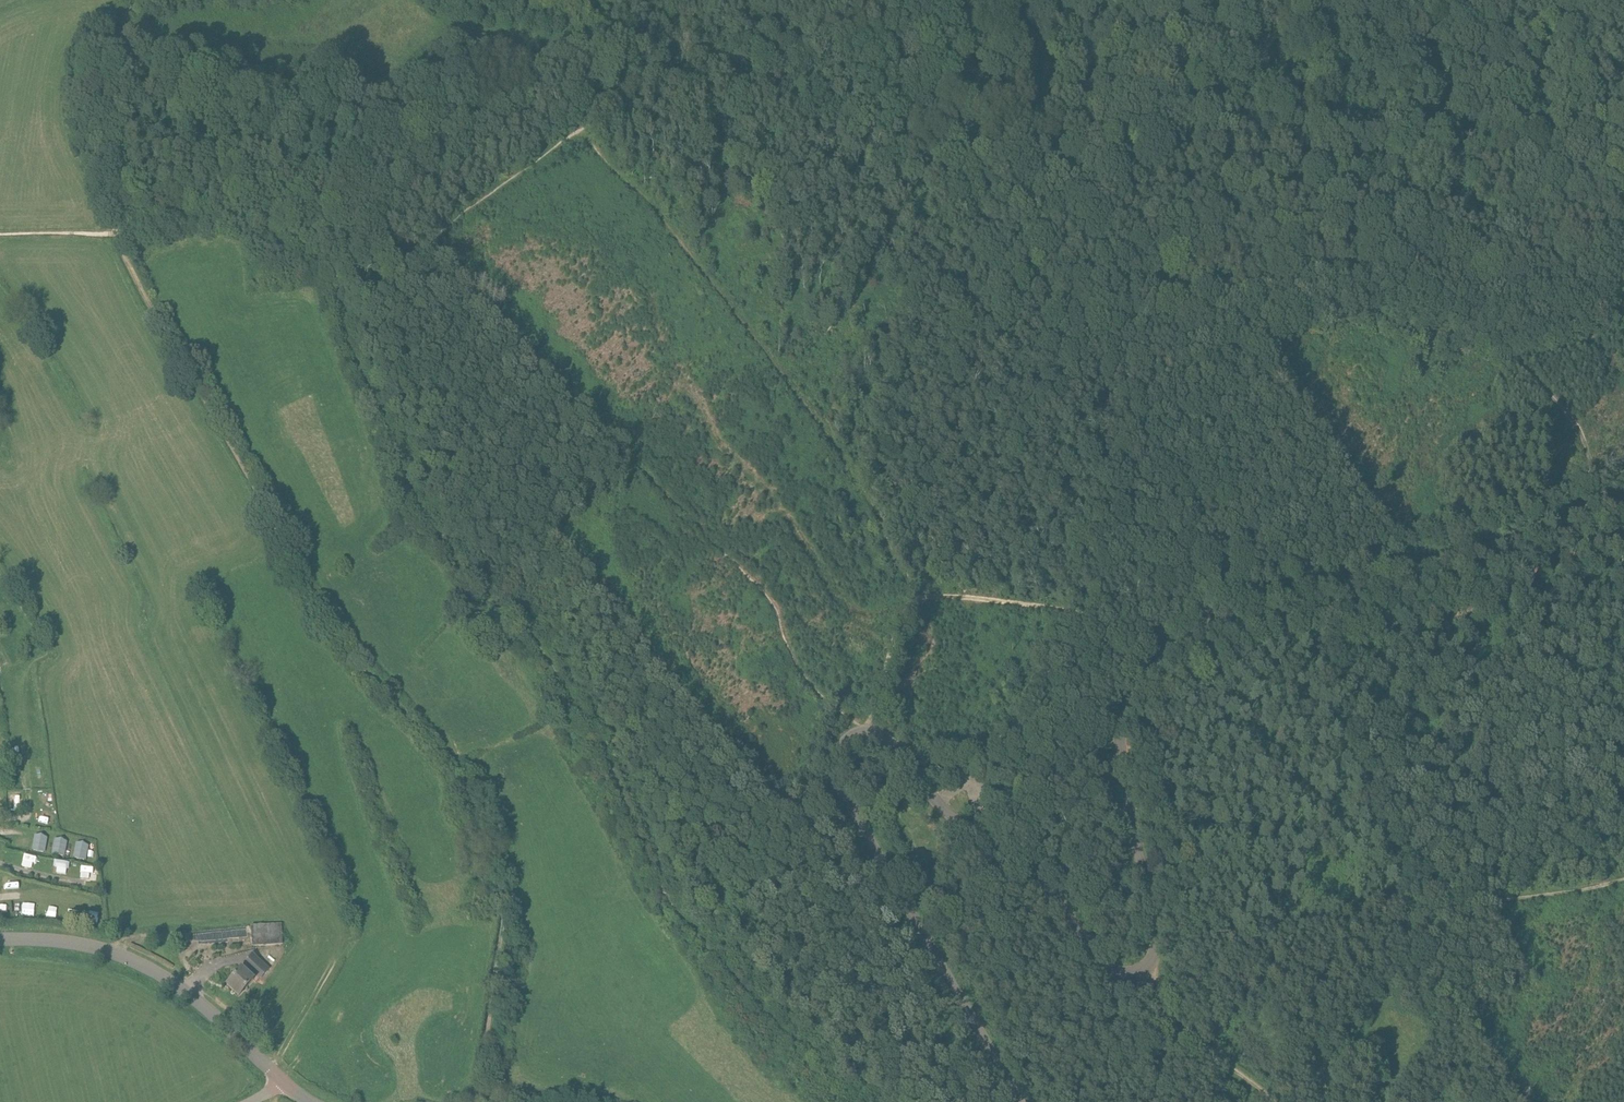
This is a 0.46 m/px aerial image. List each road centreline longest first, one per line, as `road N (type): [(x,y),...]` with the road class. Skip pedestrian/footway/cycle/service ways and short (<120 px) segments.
road 1 (tertiary): [(1021,1101),(847,797),(837,759),(844,742),(866,730),(885,738),(938,804),(1056,898),(1102,963),(1133,973),(1150,964),(1157,943),(1119,742),(1132,700),(1159,668),(1206,627),(1245,609),(1444,560),(1623,494)]
road 2 (track): [(476,1101),(504,916),(480,811),(456,769),(327,620),(139,289),(116,234)]
road 3 (track): [(1475,0),(1449,14),(1380,27),(1215,10),(1156,19),(1120,0)]
road 4 (track): [(1415,921),(1297,598)]
road 5 (tertiary): [(282,1080),(194,998),(139,962),(75,942),(0,938)]
road 6 (track): [(1223,618),(915,599)]
road 7 (track): [(1415,921),(1362,948),(1331,976),(1314,1027),(1325,1101)]
road 8 (track): [(1415,921),(1452,906),(1623,878)]
road 9 (track): [(1275,1101),(1194,1042),(1144,969)]
road 10 (track): [(866,730),(901,618),(915,599)]

